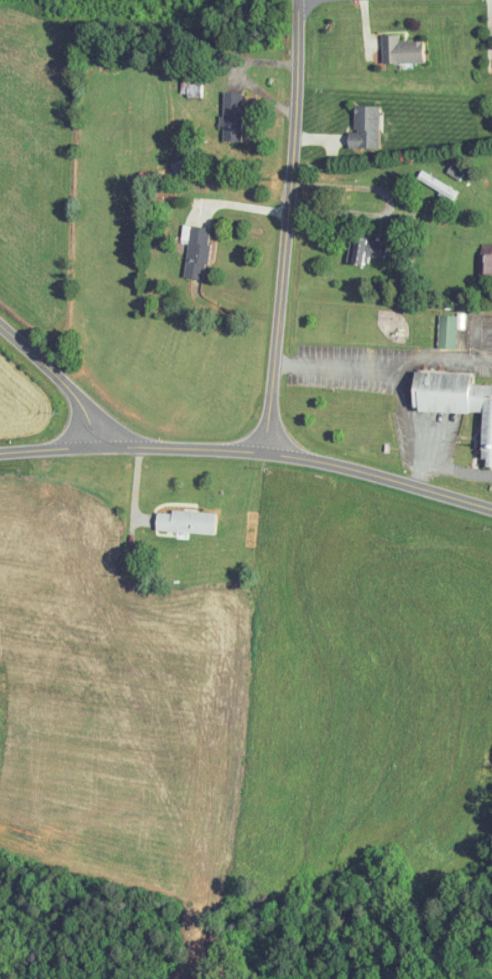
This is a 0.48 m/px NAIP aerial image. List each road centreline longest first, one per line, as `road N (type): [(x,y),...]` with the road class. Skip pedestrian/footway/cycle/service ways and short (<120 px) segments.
road 1 (tertiary): [(0,456),(184,445),(268,450),(491,510)]
road 2 (residential): [(268,450),(286,218),(288,0)]
road 3 (residential): [(0,327),(136,449)]

